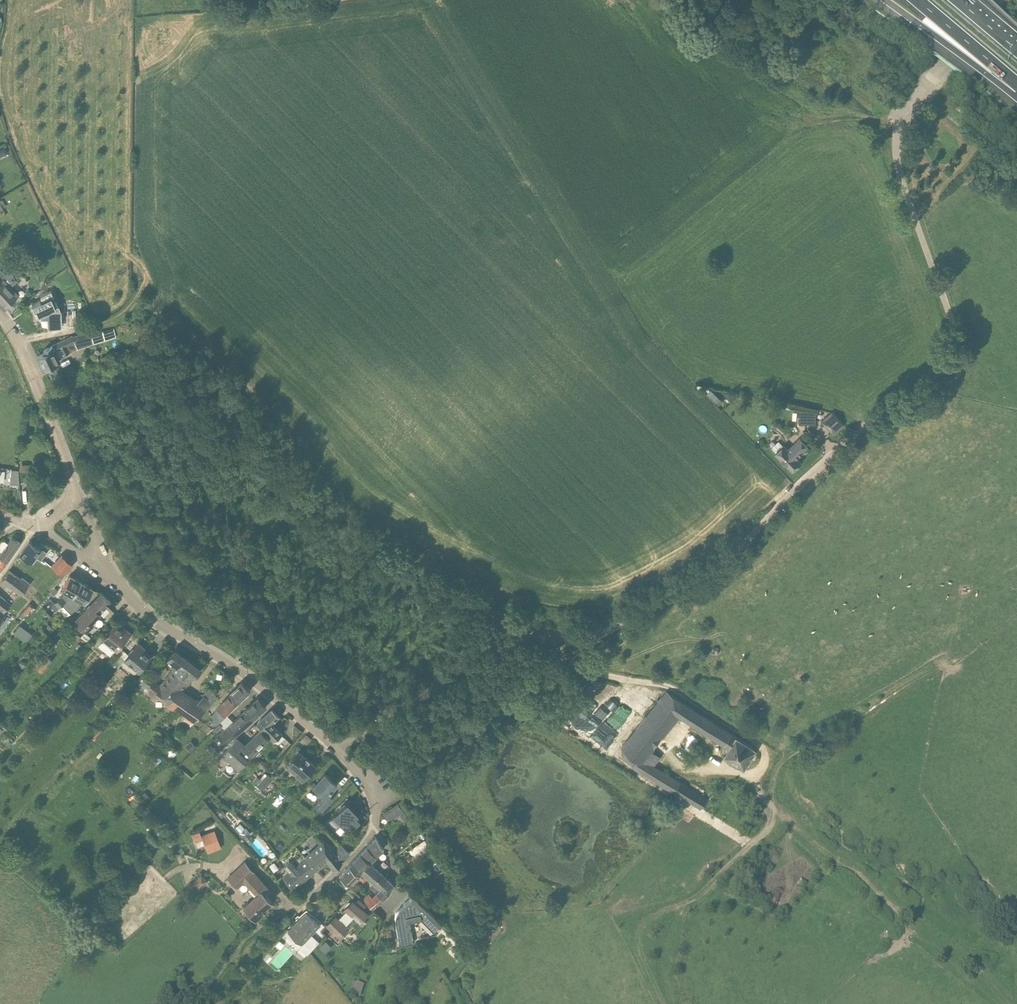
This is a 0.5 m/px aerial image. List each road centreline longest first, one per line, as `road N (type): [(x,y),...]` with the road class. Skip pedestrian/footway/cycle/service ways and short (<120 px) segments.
road 1 (unclassified): [(375,733),(503,641),(610,631),(719,568),(848,442),(944,371),(954,331),(900,173),(899,126),(990,0)]
road 2 (track): [(998,1003),(913,923),(779,815)]
road 3 (residential): [(330,742),(128,598),(102,567)]
road 4 (track): [(779,815),(667,929),(660,965),(668,1003)]
road 5 (residential): [(78,498),(27,363),(0,318)]
road 6 (trunk): [(885,0),(977,69),(1015,83)]
road 7 (trunk): [(918,0),(1015,83)]

